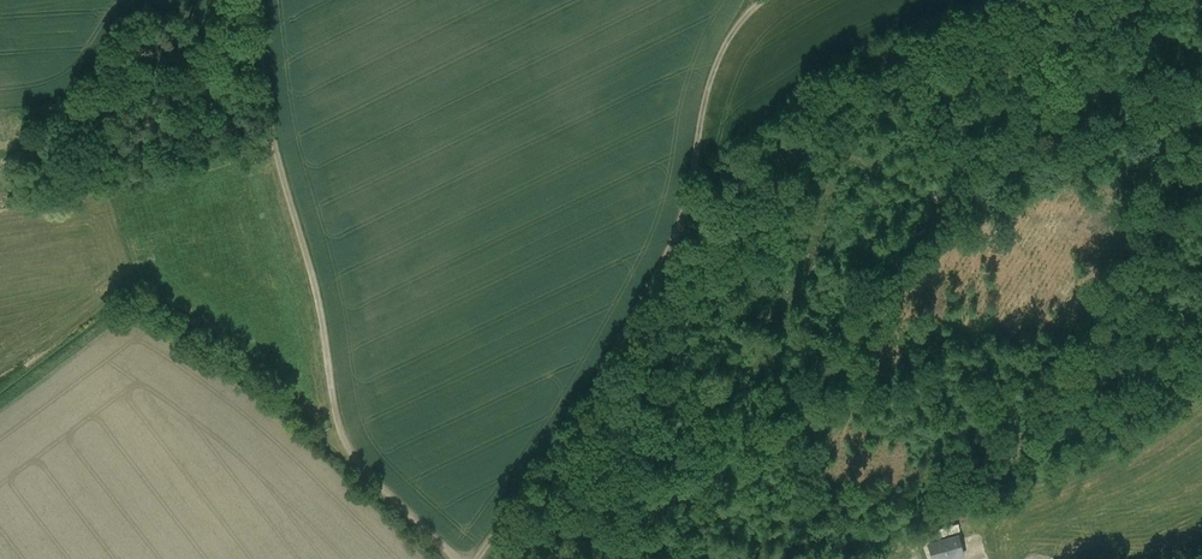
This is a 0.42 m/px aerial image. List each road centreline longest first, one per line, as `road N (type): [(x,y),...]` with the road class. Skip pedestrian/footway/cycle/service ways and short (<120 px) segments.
road 1 (track): [(763,0),(728,40),(704,100),(678,245),(477,558)]
road 2 (track): [(452,558),(352,457),(337,421),(319,296),(272,143),(256,0)]

